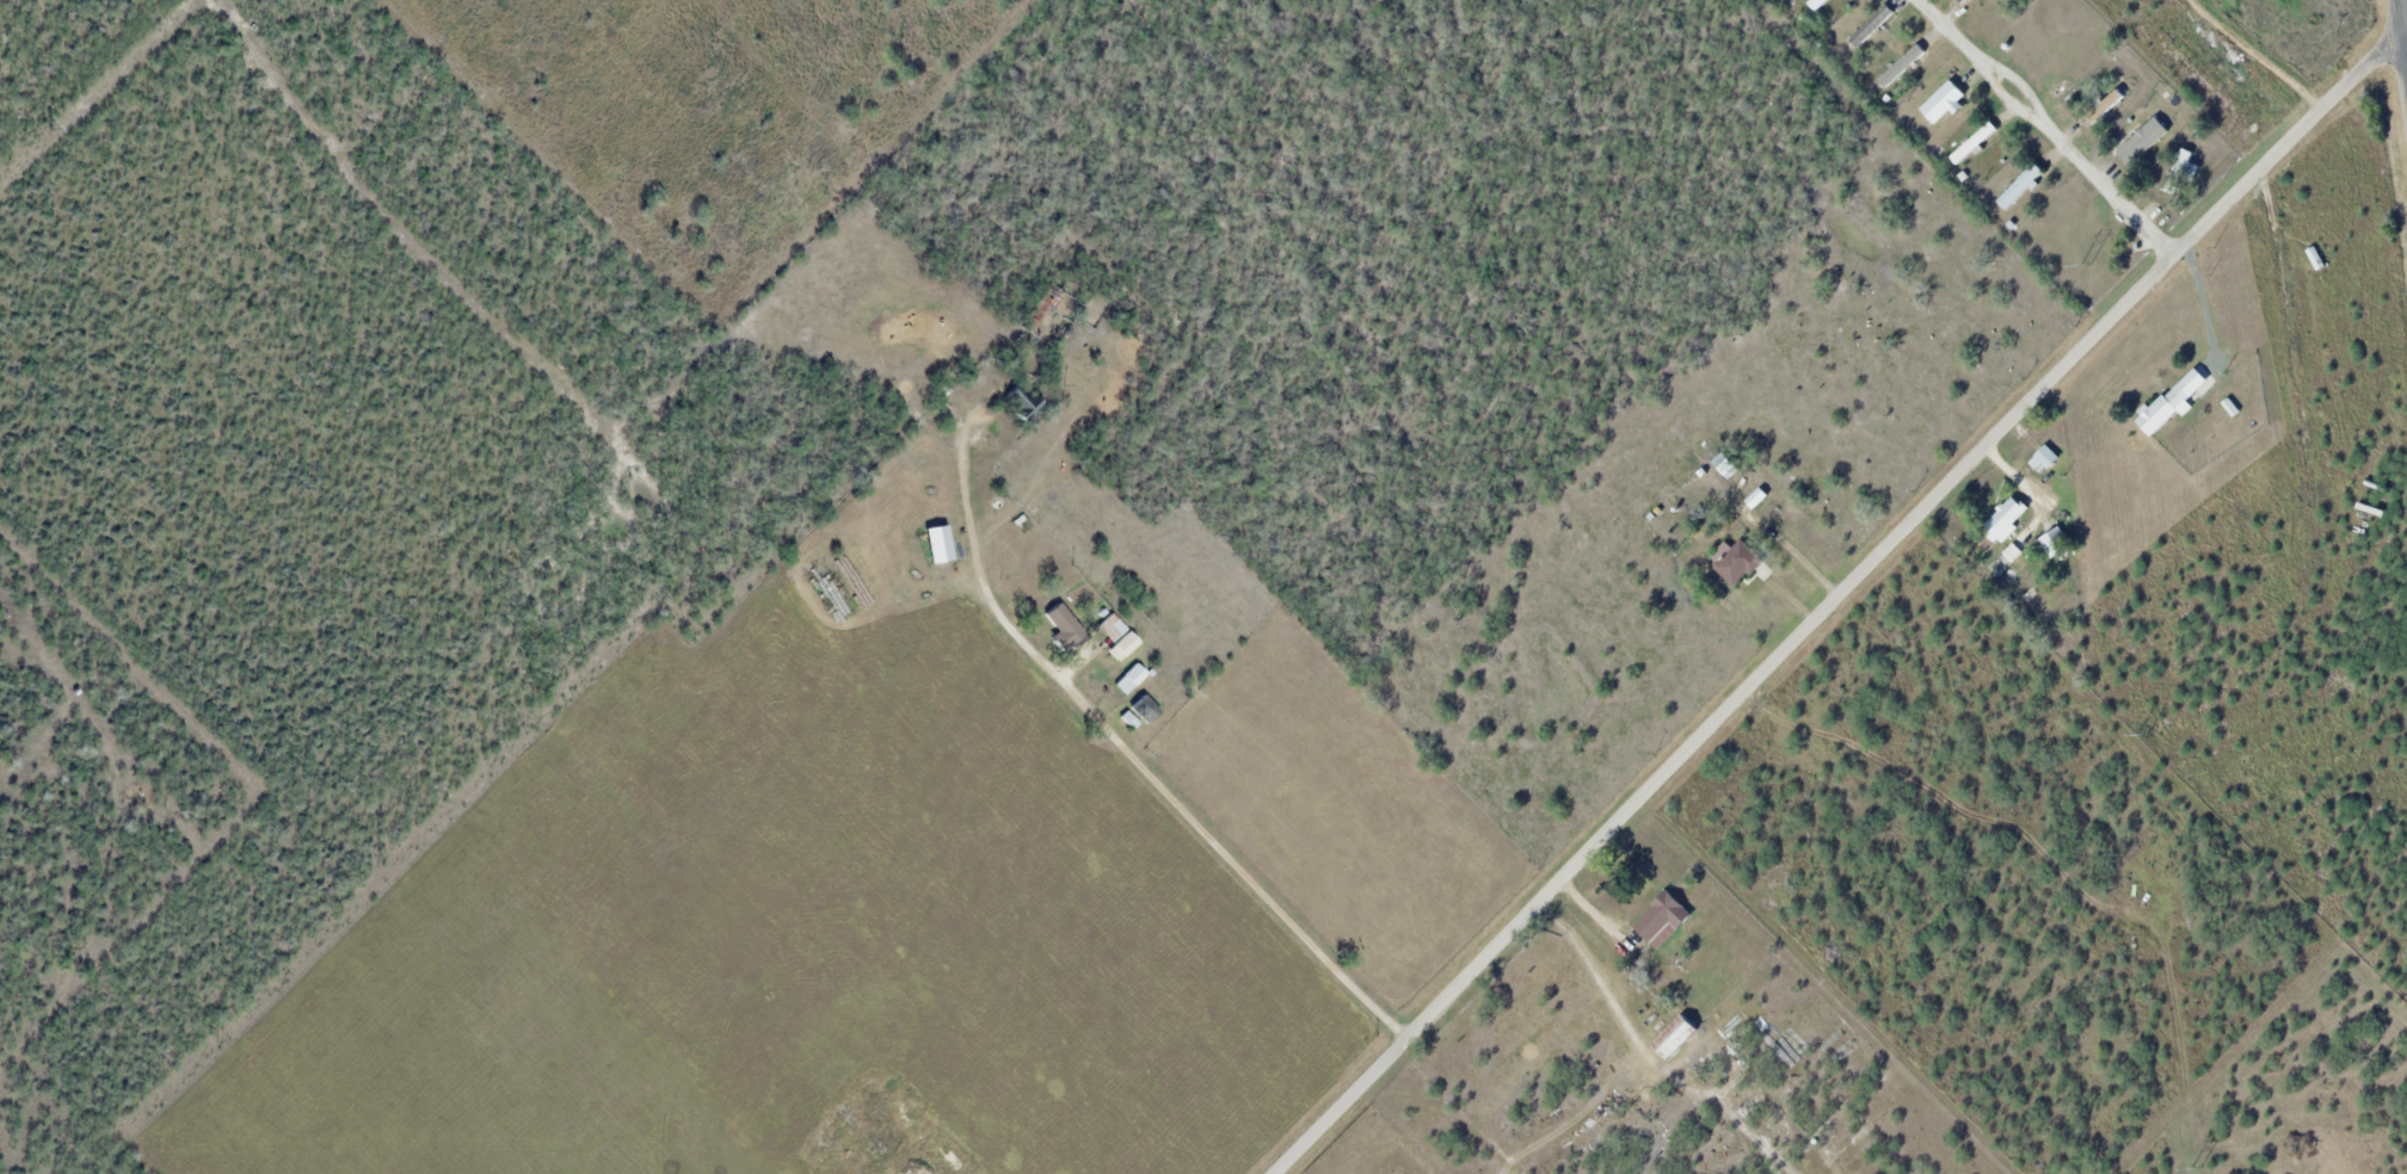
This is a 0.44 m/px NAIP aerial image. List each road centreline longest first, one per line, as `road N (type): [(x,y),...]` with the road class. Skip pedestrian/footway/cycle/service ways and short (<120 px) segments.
road 1 (residential): [(1275,1173),(2406,20)]
road 2 (residential): [(1414,1032),(1064,709),(985,599),(960,439)]
road 3 (residential): [(1924,0),(2179,254)]

